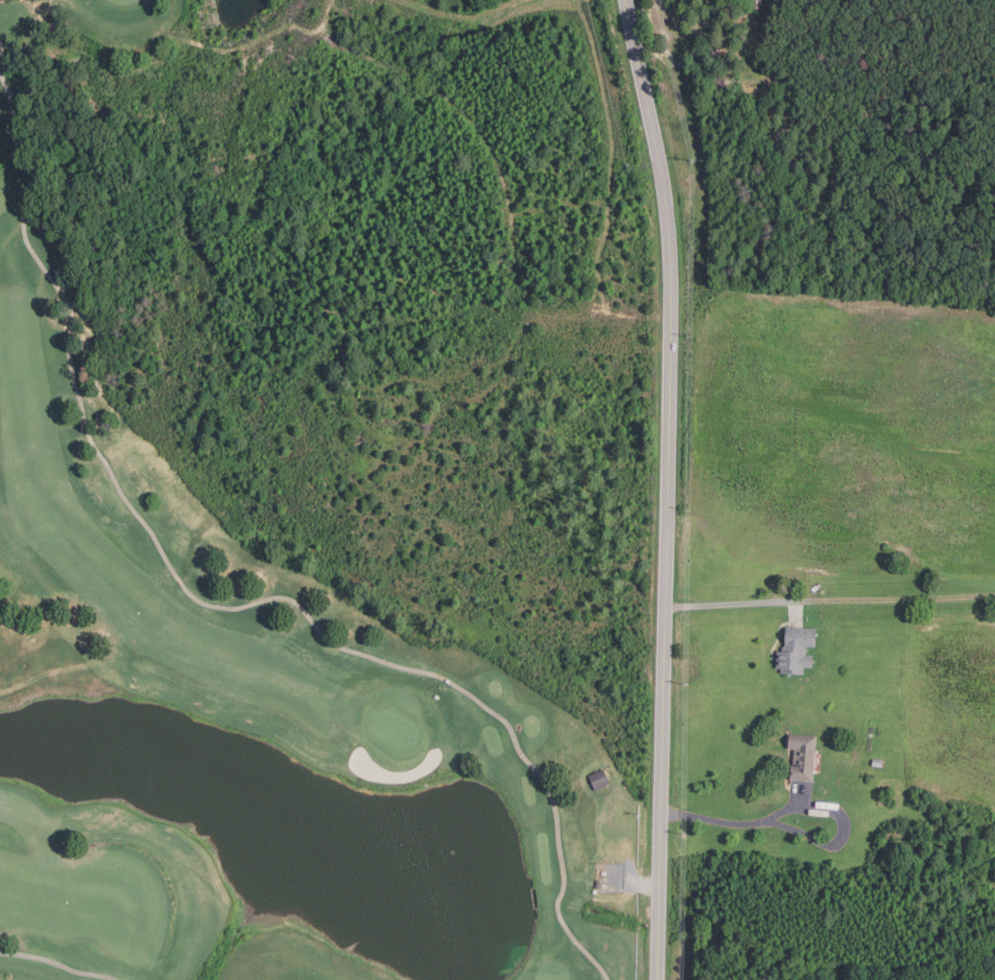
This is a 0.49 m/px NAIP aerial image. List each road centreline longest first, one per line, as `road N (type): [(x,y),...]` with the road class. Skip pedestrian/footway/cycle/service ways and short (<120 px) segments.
road 1 (secondary): [(656,979),(670,244),(626,0)]

